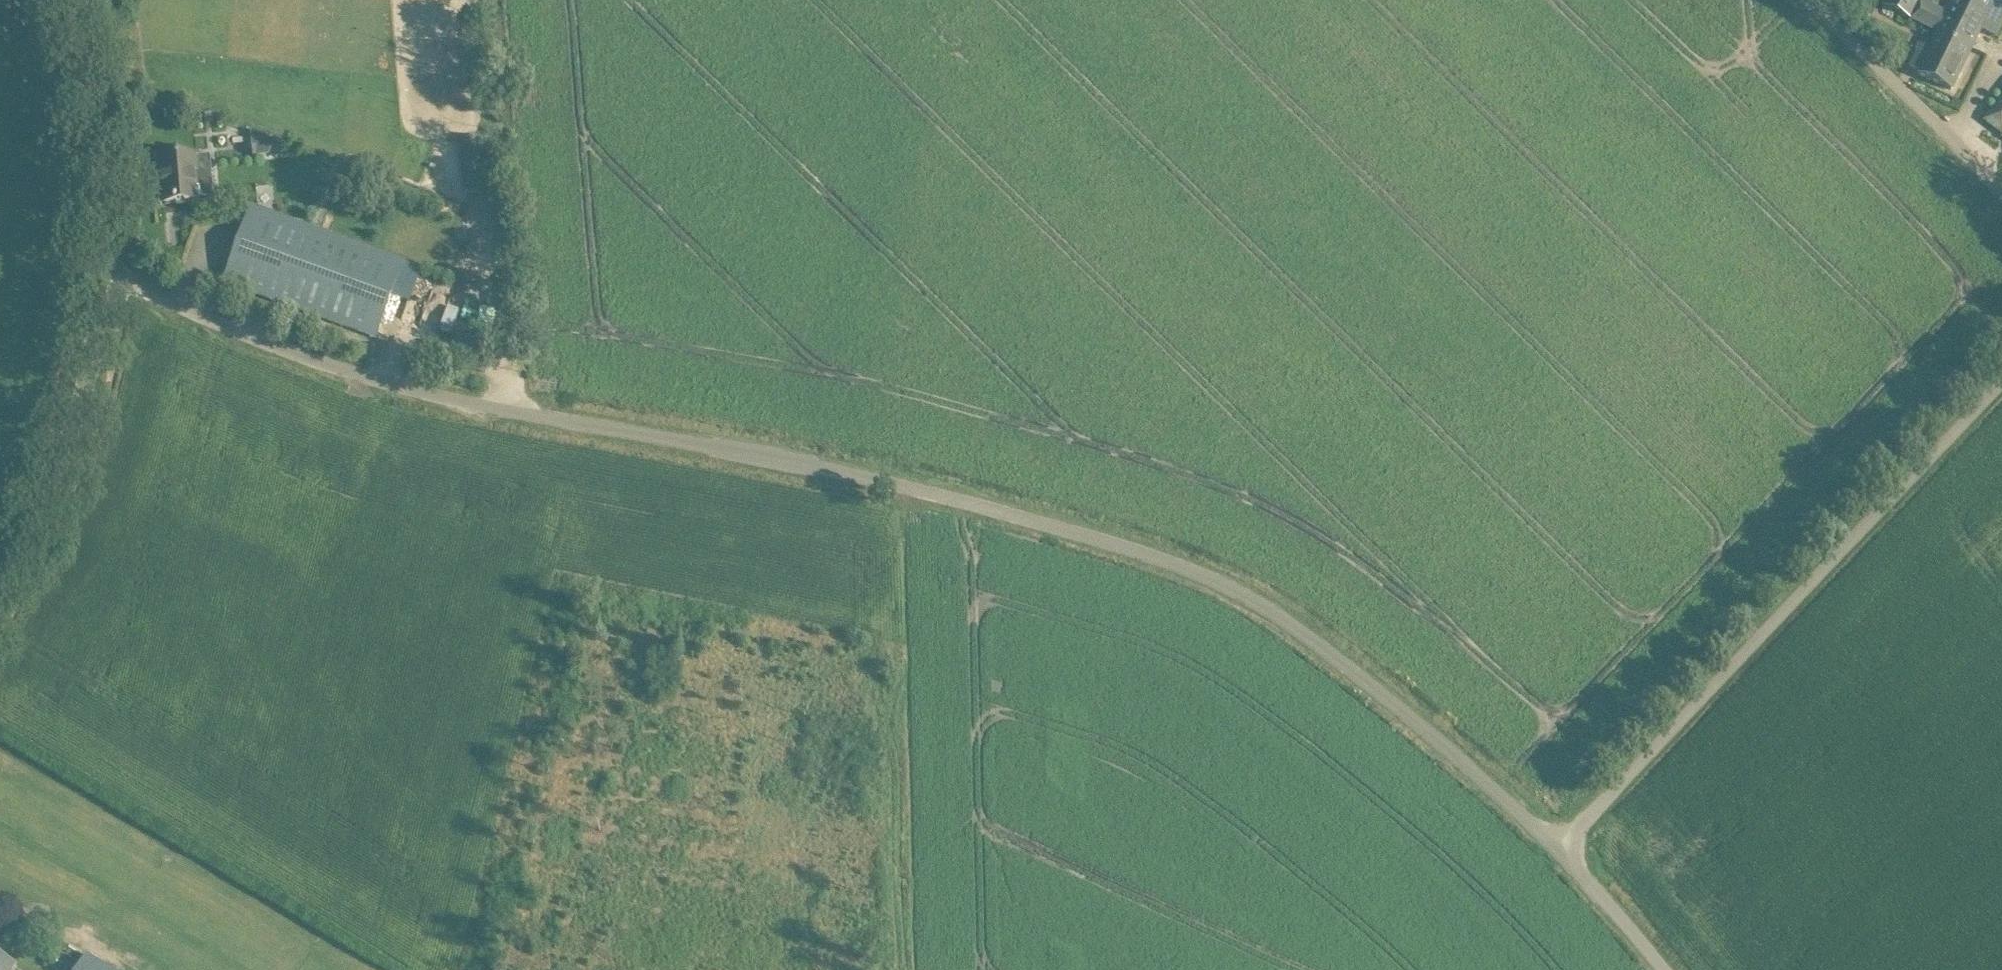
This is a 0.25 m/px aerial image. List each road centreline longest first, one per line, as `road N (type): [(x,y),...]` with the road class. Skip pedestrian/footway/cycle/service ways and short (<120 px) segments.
road 1 (unclassified): [(1558,850),(1348,666),(1254,600),(1176,564),(781,458),(421,391),(225,327),(101,271)]
road 2 (unclassified): [(1558,850),(2001,381)]
road 3 (unclassified): [(0,585),(59,467),(86,388),(101,271)]
road 4 (unclassified): [(2001,196),(1809,0)]
road 5 (unclassified): [(101,271),(73,0)]
road 6 (unclassified): [(1661,969),(1558,850)]

